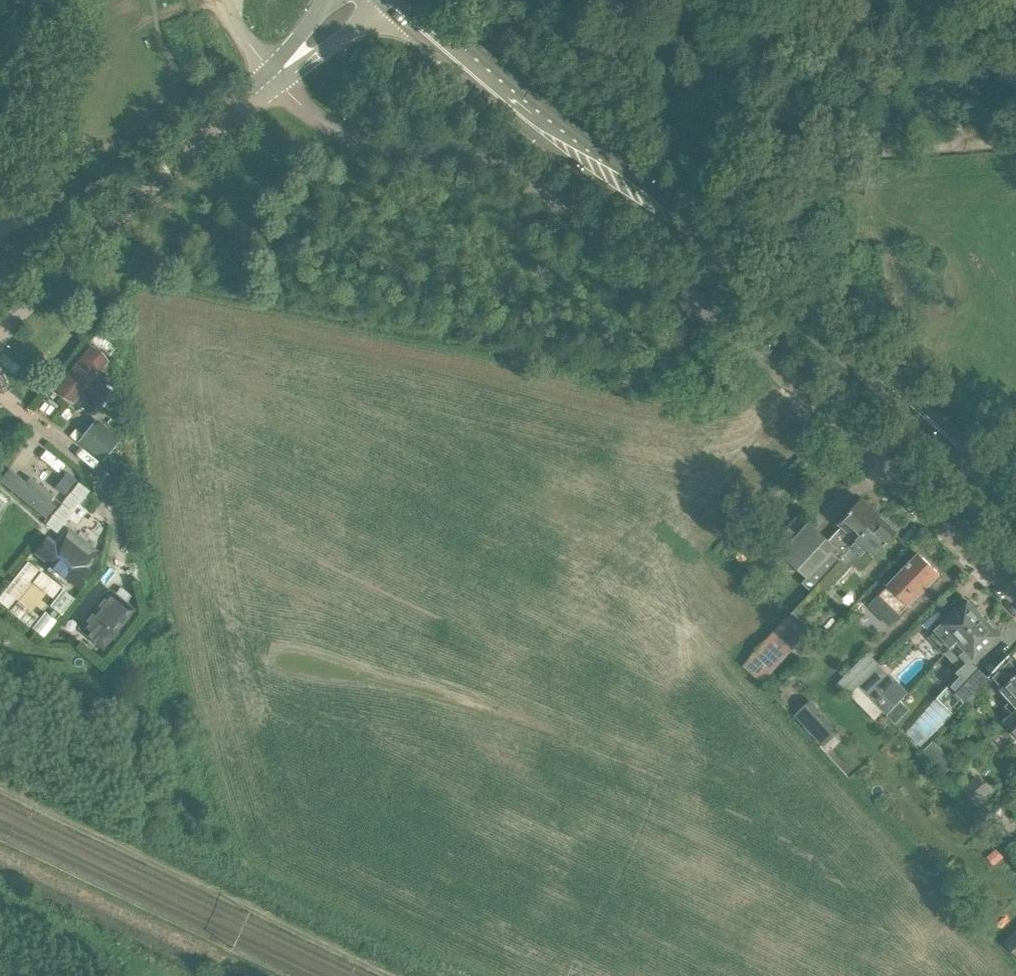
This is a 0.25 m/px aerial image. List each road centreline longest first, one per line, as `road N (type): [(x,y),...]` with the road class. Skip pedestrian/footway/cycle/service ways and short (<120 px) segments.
road 1 (unclassified): [(1015,595),(764,353),(553,195),(471,157),(345,135),(272,78)]
road 2 (secondary): [(1015,501),(893,380),(403,0)]
road 3 (unclassified): [(0,333),(272,78)]

